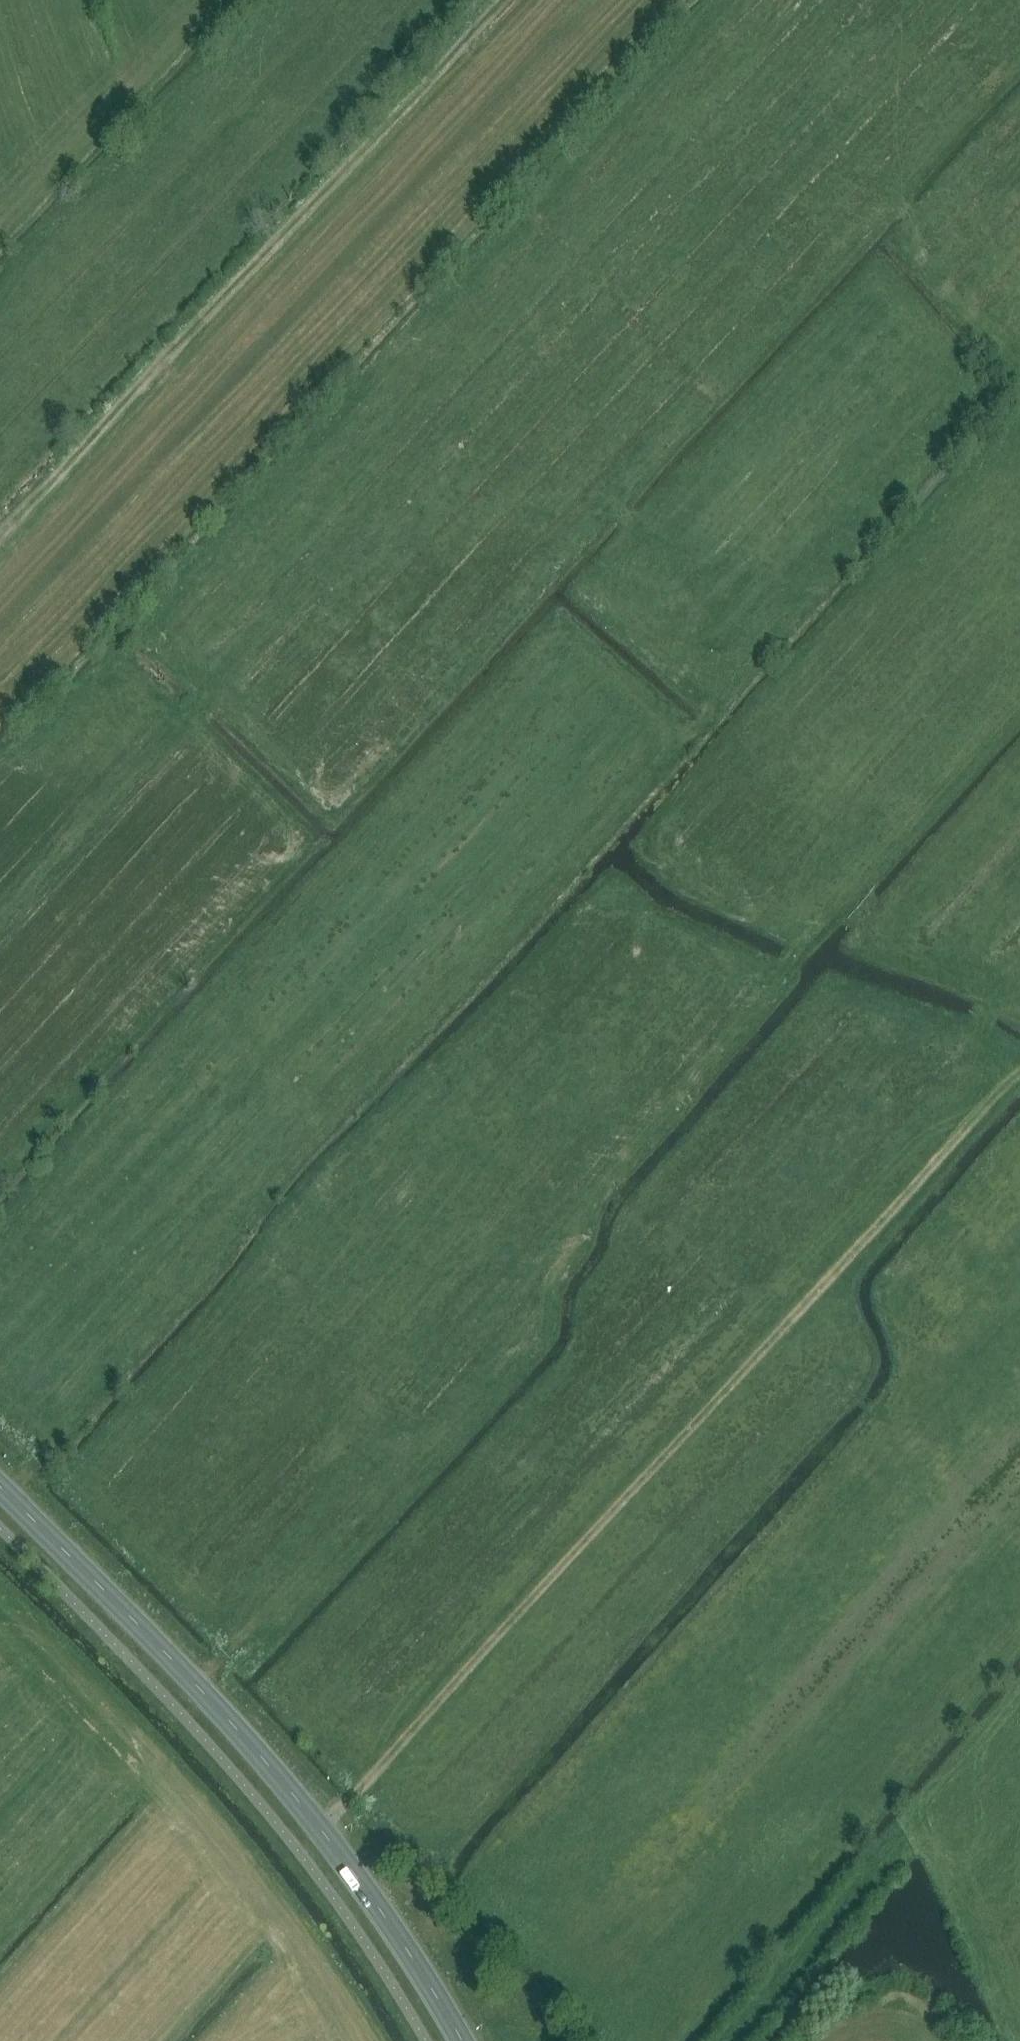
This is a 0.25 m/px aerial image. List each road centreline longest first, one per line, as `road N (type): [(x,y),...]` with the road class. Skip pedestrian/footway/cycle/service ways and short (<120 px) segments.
road 1 (primary): [(461,2040),(368,1892),(253,1746),(0,1487)]

